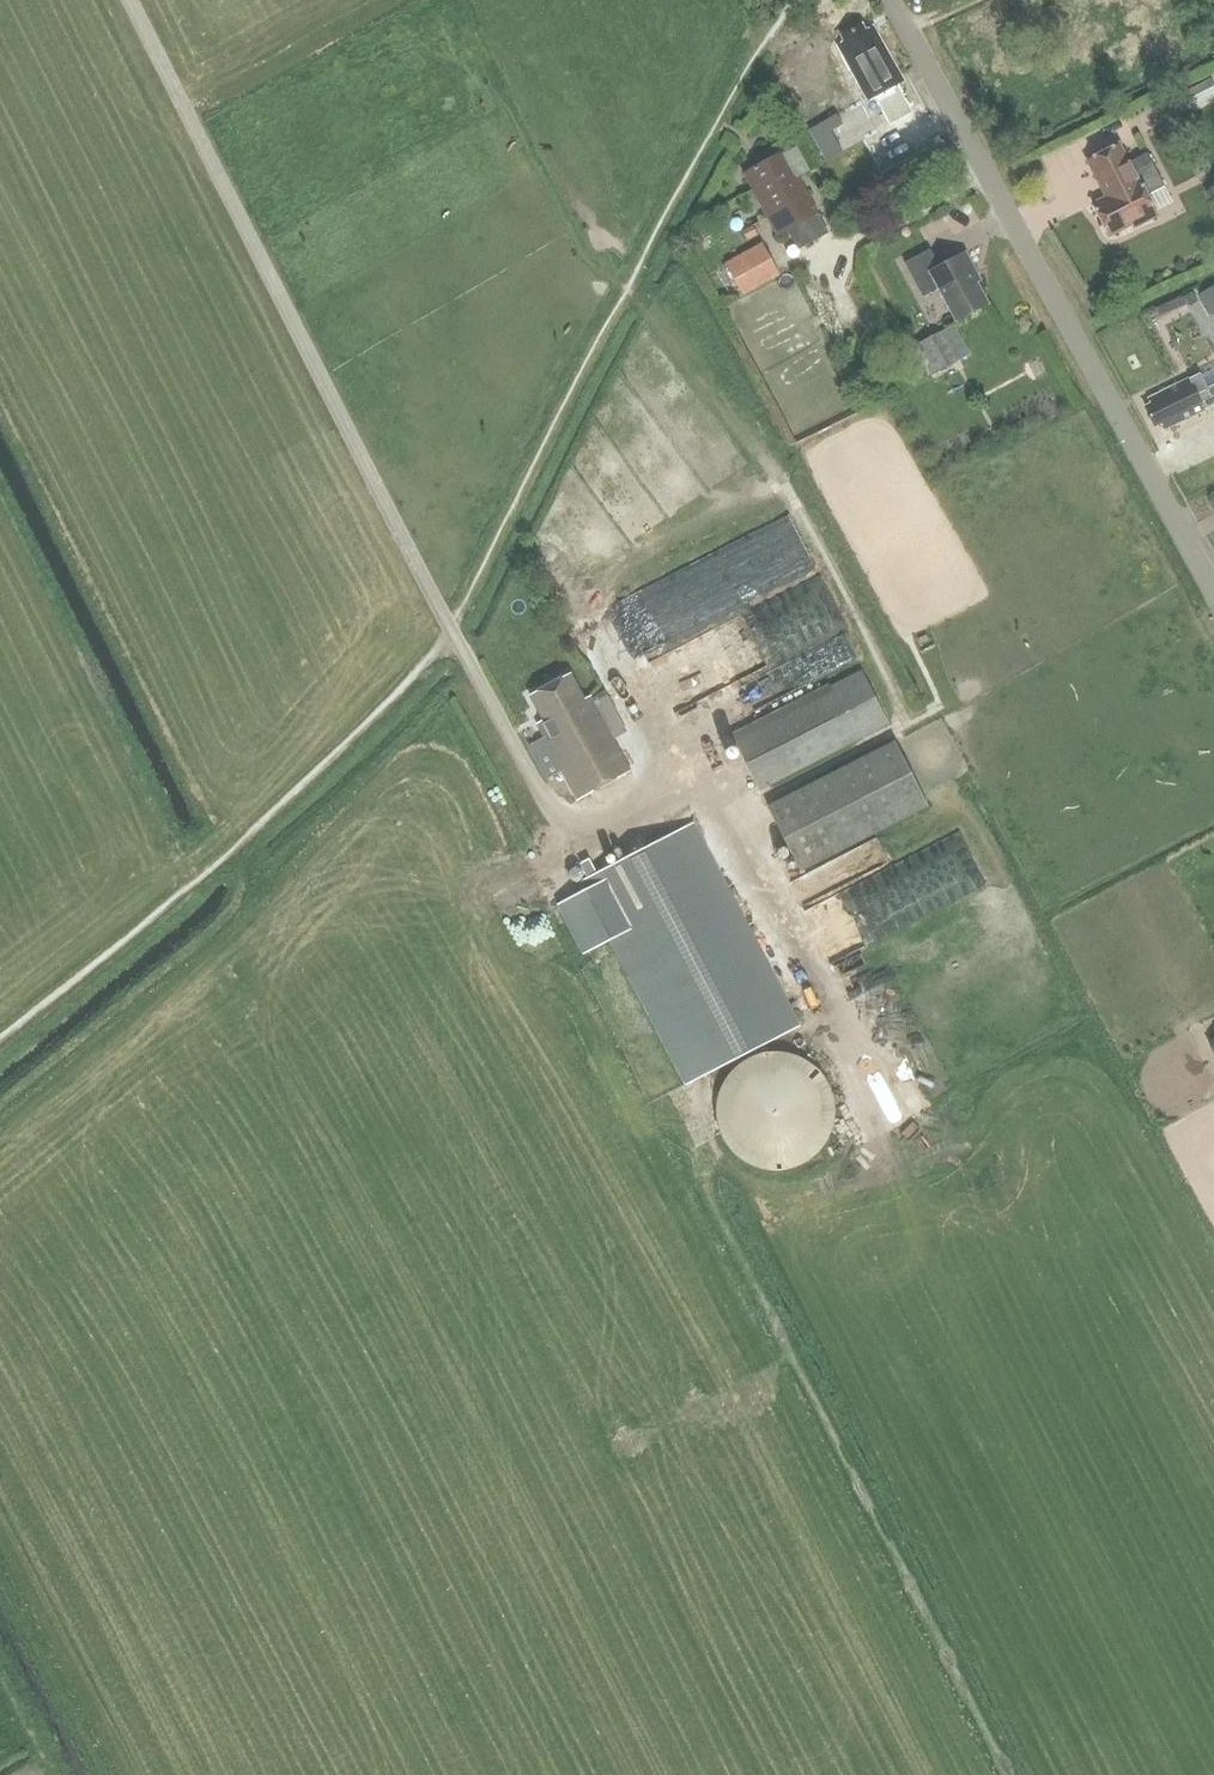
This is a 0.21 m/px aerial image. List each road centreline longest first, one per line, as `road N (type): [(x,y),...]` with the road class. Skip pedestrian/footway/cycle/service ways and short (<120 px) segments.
road 1 (unclassified): [(1213,594),(888,0)]

